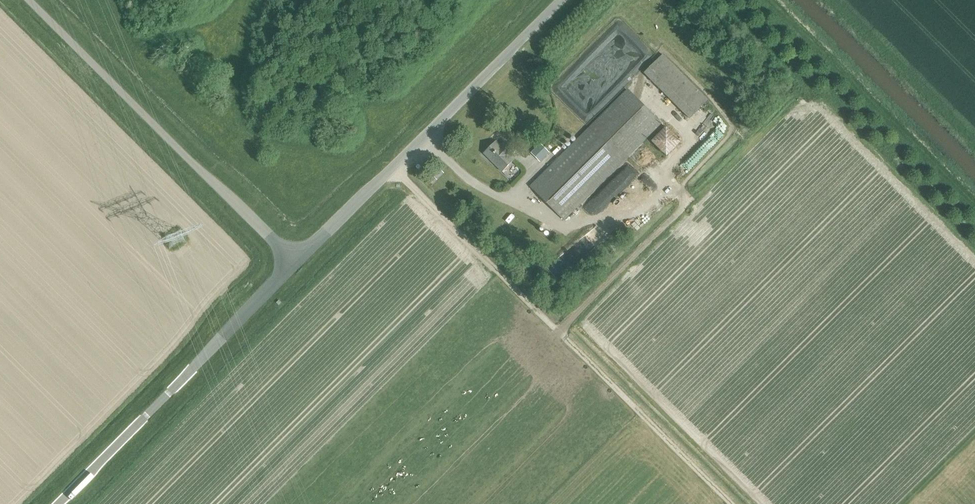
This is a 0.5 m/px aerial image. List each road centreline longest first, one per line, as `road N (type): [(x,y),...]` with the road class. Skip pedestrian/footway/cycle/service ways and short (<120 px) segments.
road 1 (unclassified): [(295,262),(26,0)]
road 2 (unclassified): [(295,262),(560,0)]
road 3 (track): [(392,166),(639,411)]
road 4 (unclassified): [(57,503),(295,262)]
road 5 (track): [(662,171),(685,195),(679,211),(557,331)]

